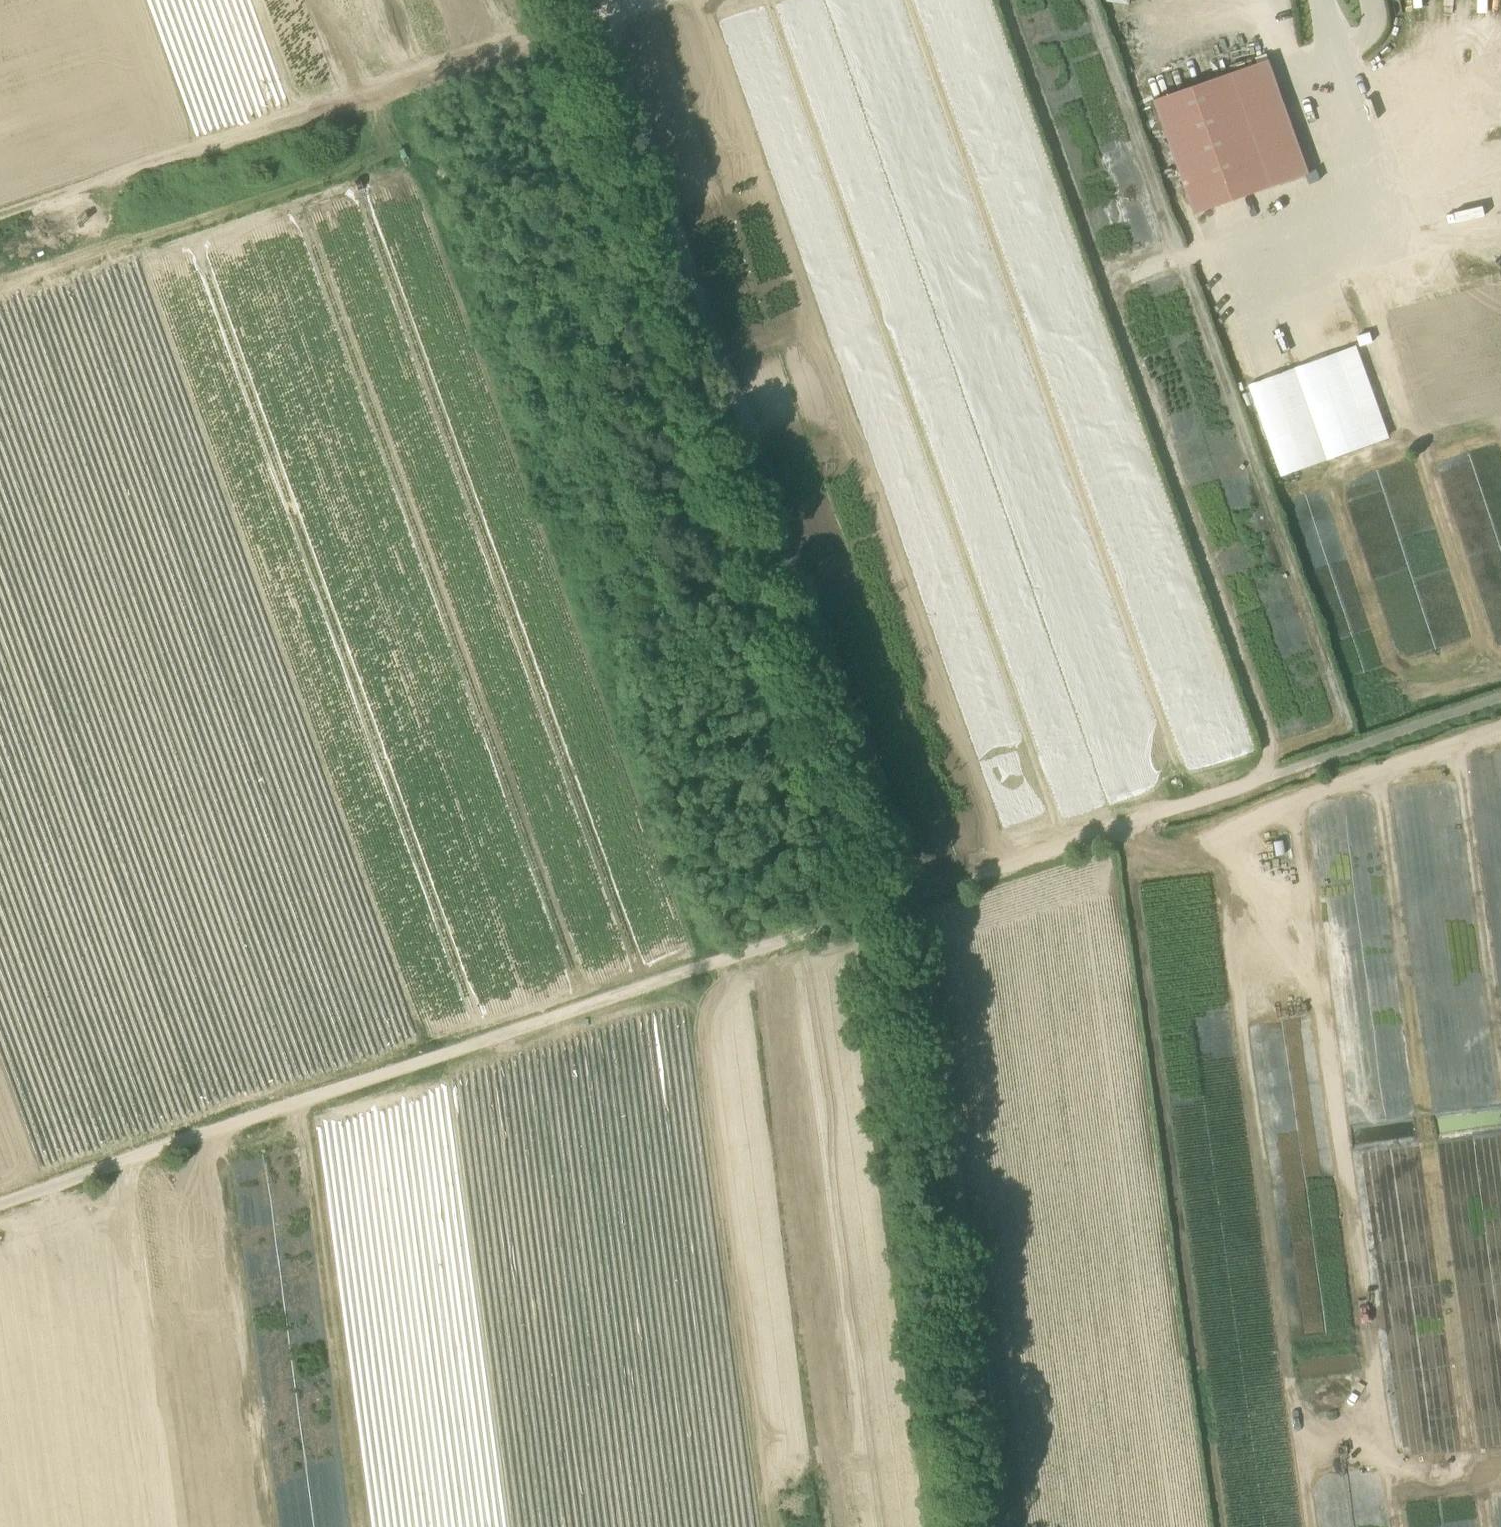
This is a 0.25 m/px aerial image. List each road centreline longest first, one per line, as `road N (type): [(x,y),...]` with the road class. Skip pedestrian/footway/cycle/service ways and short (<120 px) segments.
road 1 (track): [(1361,749),(0,1204)]
road 2 (track): [(603,18),(919,900)]
road 3 (track): [(603,18),(0,219)]
road 4 (track): [(1006,1526),(919,900)]

